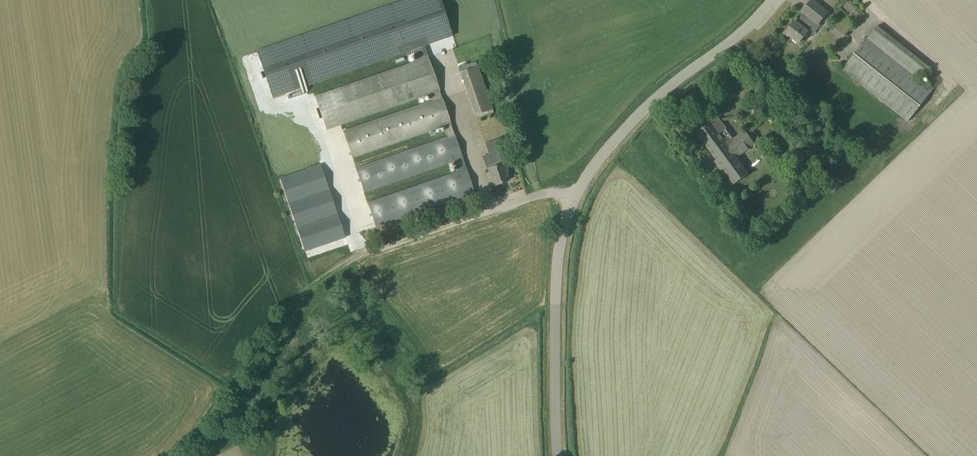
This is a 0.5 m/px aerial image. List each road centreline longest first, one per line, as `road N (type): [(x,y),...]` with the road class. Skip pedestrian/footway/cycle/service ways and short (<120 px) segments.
road 1 (unclassified): [(560,455),(557,302),(565,239),(590,172),(620,132),(781,0)]
road 2 (track): [(353,259),(537,194),(580,196)]

